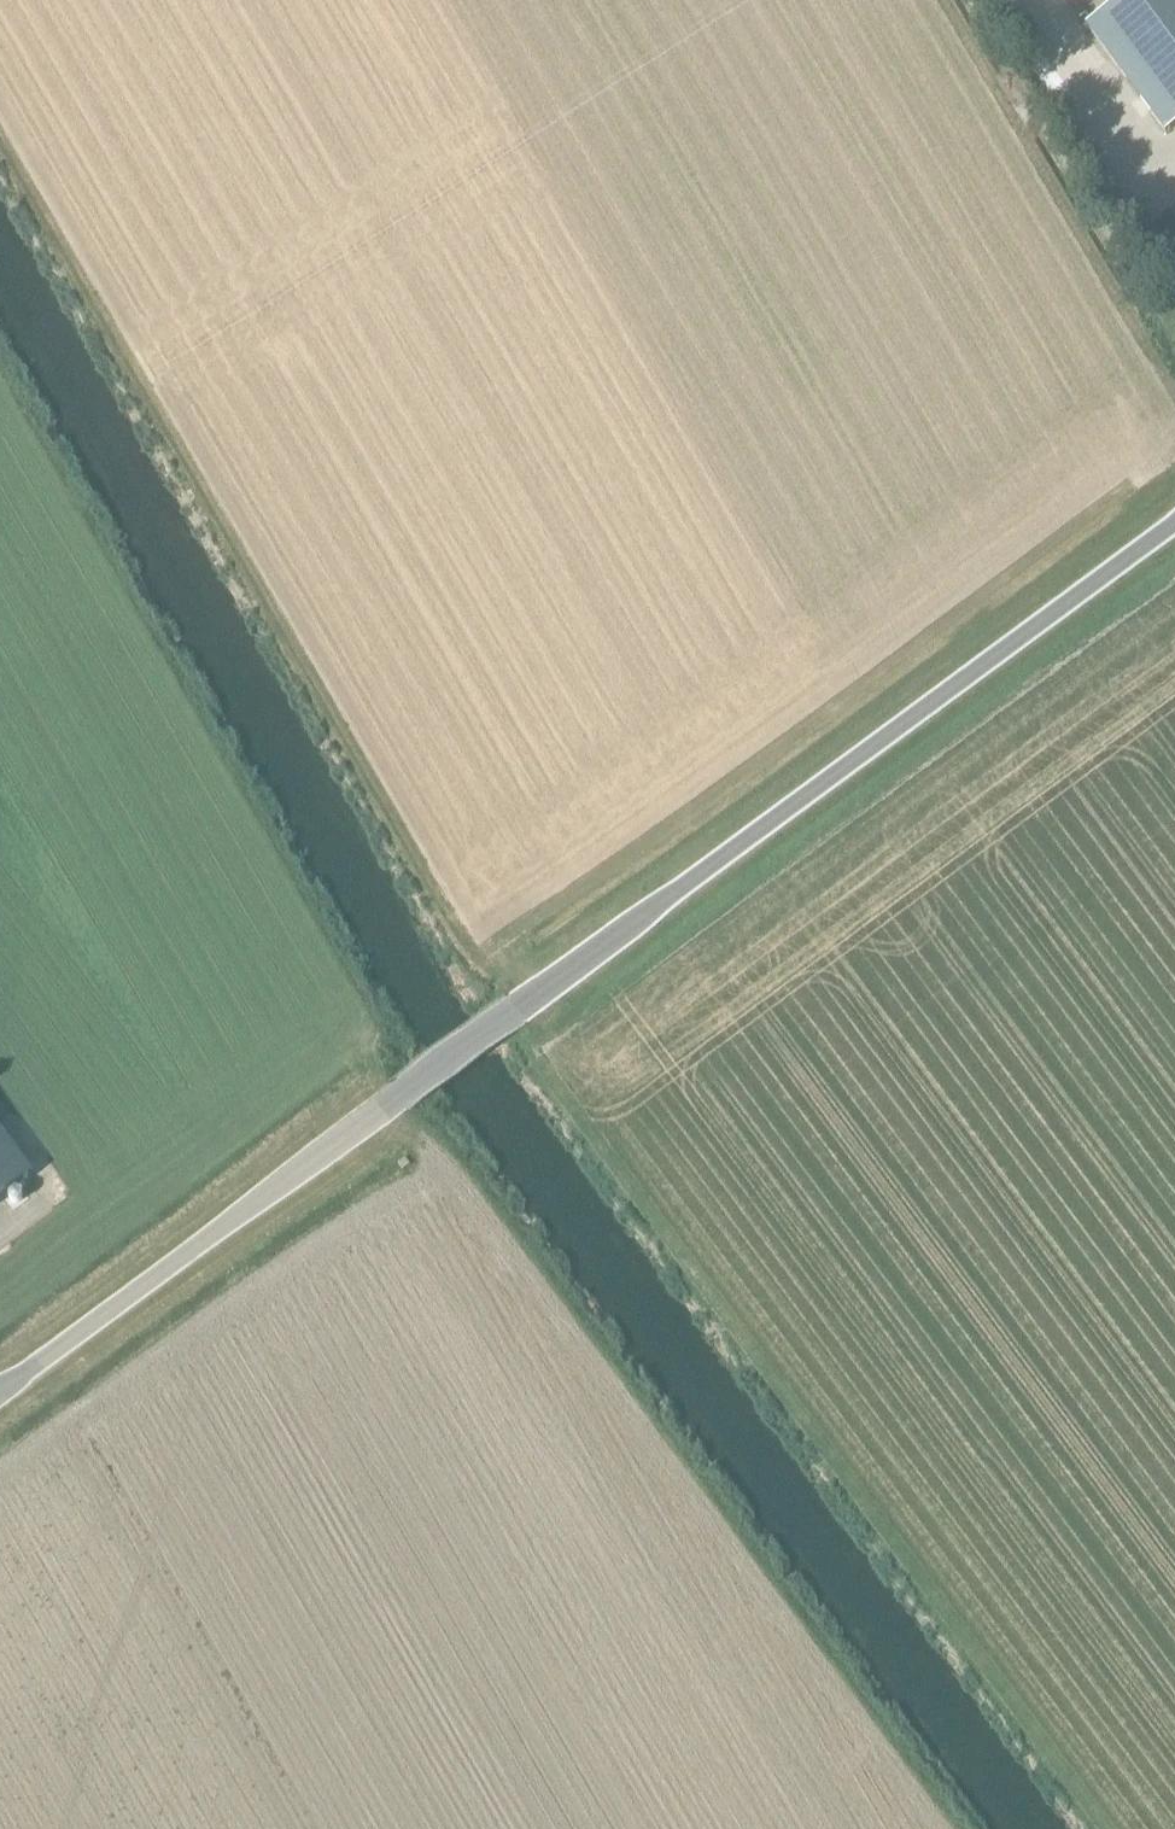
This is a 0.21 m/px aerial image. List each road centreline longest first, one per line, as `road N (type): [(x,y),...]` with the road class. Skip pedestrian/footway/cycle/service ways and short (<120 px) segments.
road 1 (unclassified): [(0,1389),(1174,517)]

